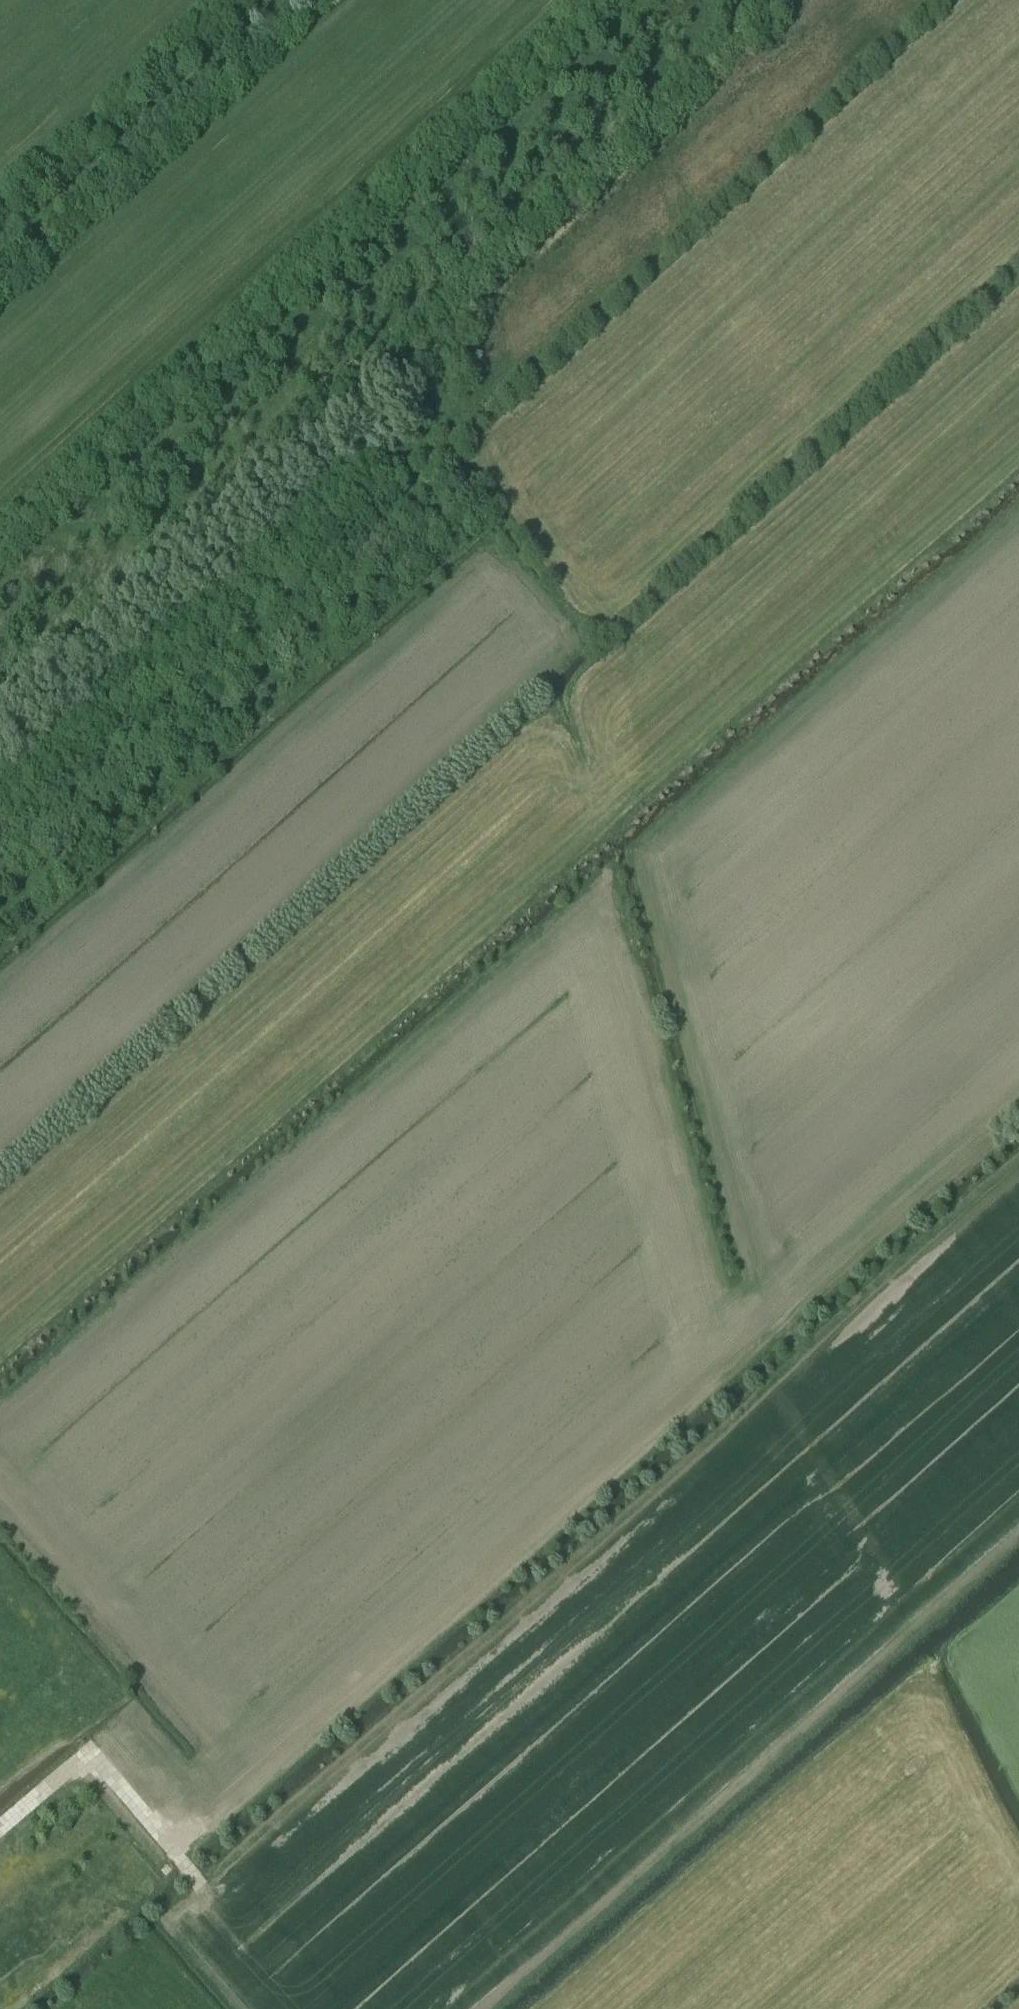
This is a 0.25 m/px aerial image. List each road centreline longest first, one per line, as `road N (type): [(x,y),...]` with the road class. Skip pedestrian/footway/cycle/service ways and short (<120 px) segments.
road 1 (track): [(277,0),(0,253)]
road 2 (track): [(0,1825),(86,1754),(200,1884)]

